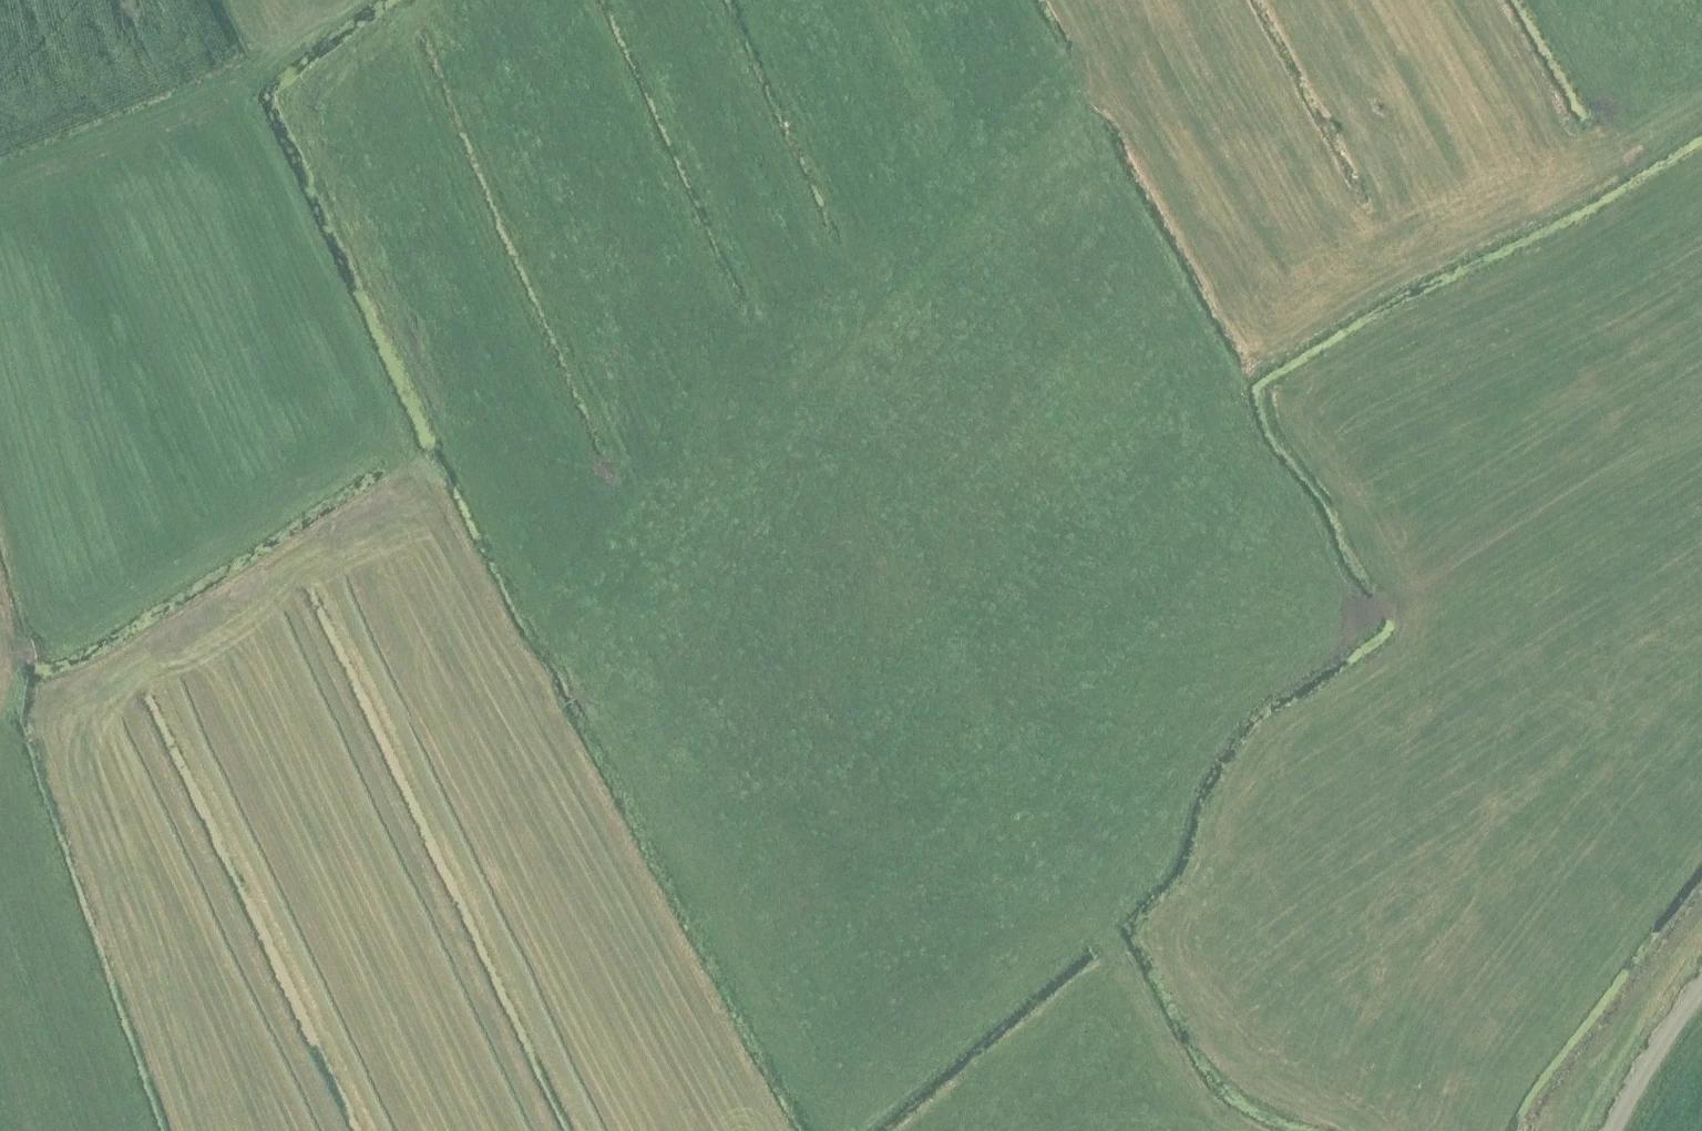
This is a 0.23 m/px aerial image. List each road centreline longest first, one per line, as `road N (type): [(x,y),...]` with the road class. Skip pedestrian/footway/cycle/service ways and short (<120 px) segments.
road 1 (unclassified): [(1612,1130),(1662,1045),(1701,997)]

